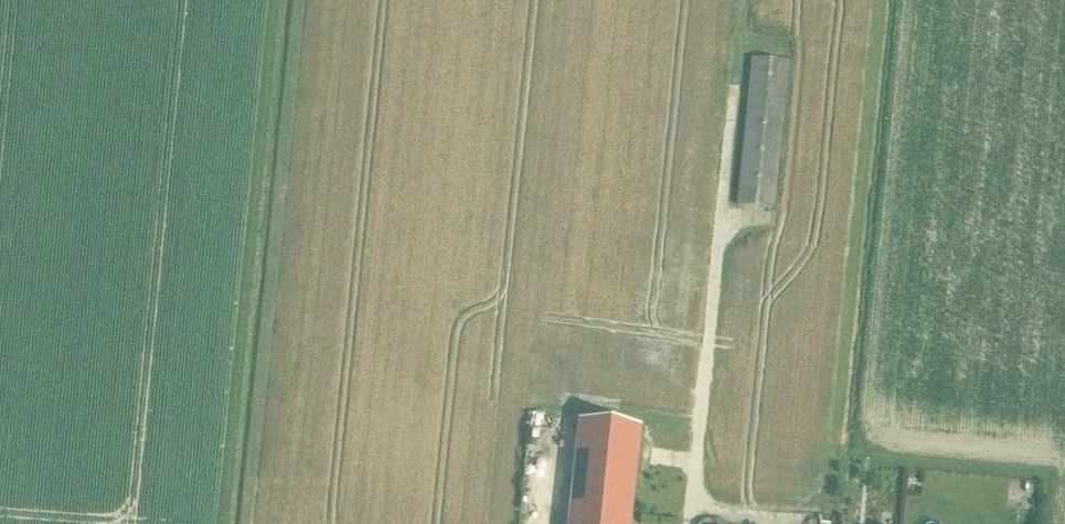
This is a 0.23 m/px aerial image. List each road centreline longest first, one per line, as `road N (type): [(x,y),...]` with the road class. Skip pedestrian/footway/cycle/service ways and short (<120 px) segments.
road 1 (track): [(687,523),(747,0)]

